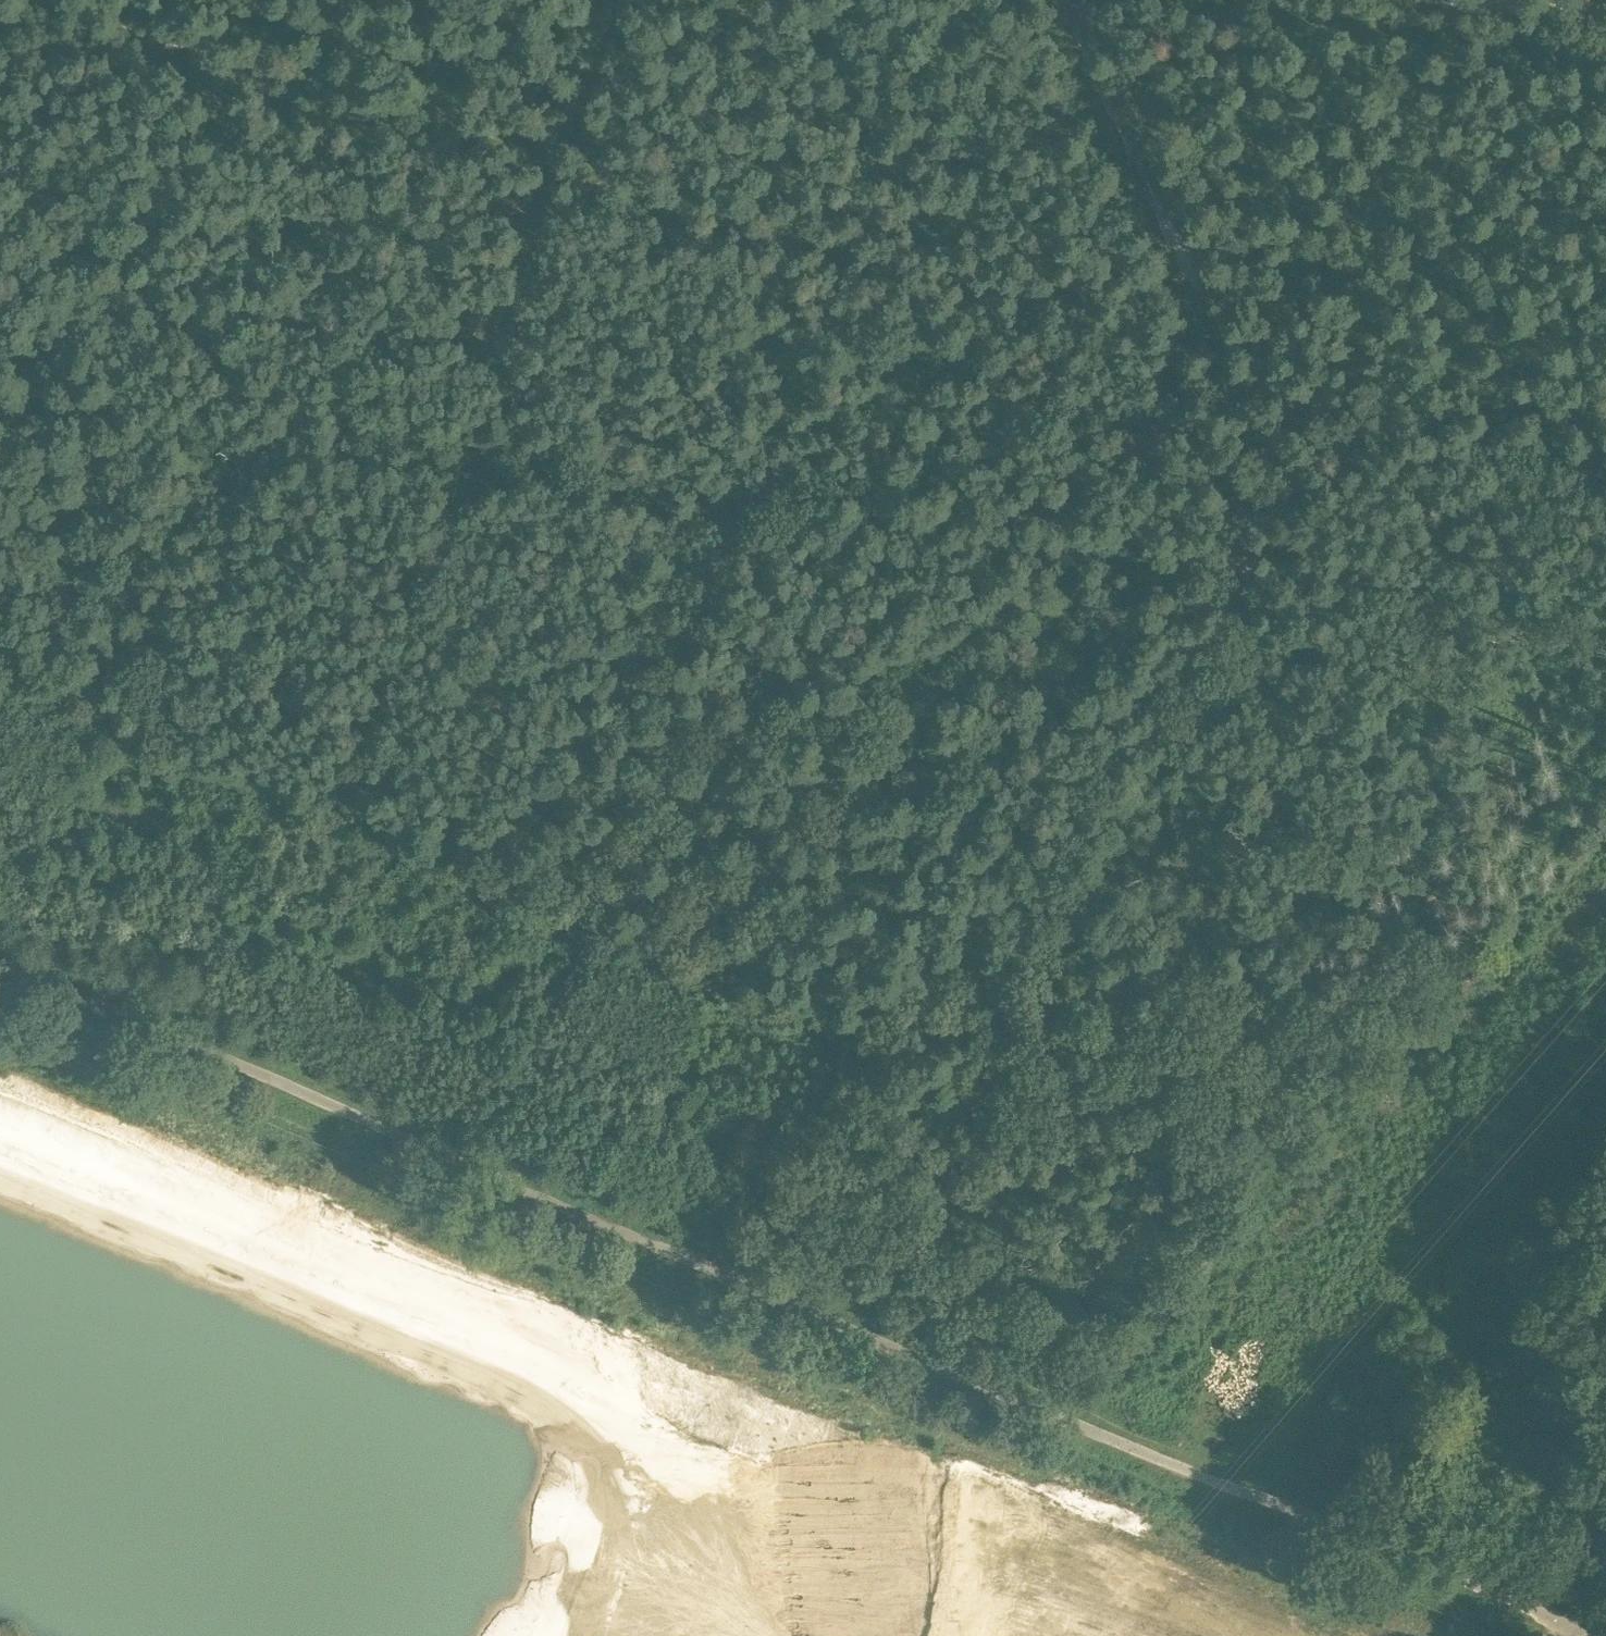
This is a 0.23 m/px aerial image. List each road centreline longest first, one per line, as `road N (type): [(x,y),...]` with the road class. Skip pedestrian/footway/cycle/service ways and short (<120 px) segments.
road 1 (track): [(935,1369),(941,1210),(994,975),(1091,797),(1141,727),(1263,496),(1261,458),(1232,363),(1077,70),(1049,0)]
road 2 (track): [(935,1369),(0,963)]
road 3 (track): [(1514,1606),(935,1369)]
road 4 (track): [(1482,0),(1605,14)]

